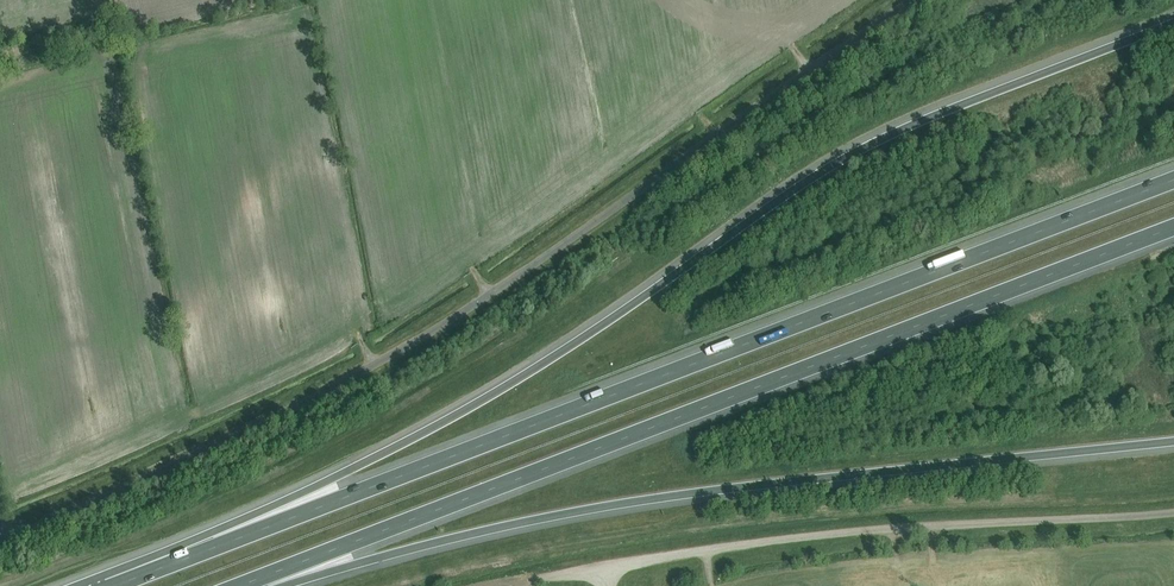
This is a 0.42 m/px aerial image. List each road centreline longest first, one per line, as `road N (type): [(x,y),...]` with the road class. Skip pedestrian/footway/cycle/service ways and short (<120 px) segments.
road 1 (motorway): [(1173,23),(854,153),(483,401),(112,585)]
road 2 (motorway): [(1173,179),(113,585)]
road 3 (unclassified): [(0,544),(398,350),(911,0)]
road 4 (motorway): [(240,585),(1173,227)]
road 5 (motorway): [(255,585),(653,499),(1173,442)]
road 6 (unclassified): [(603,567),(858,531),(1173,512)]

